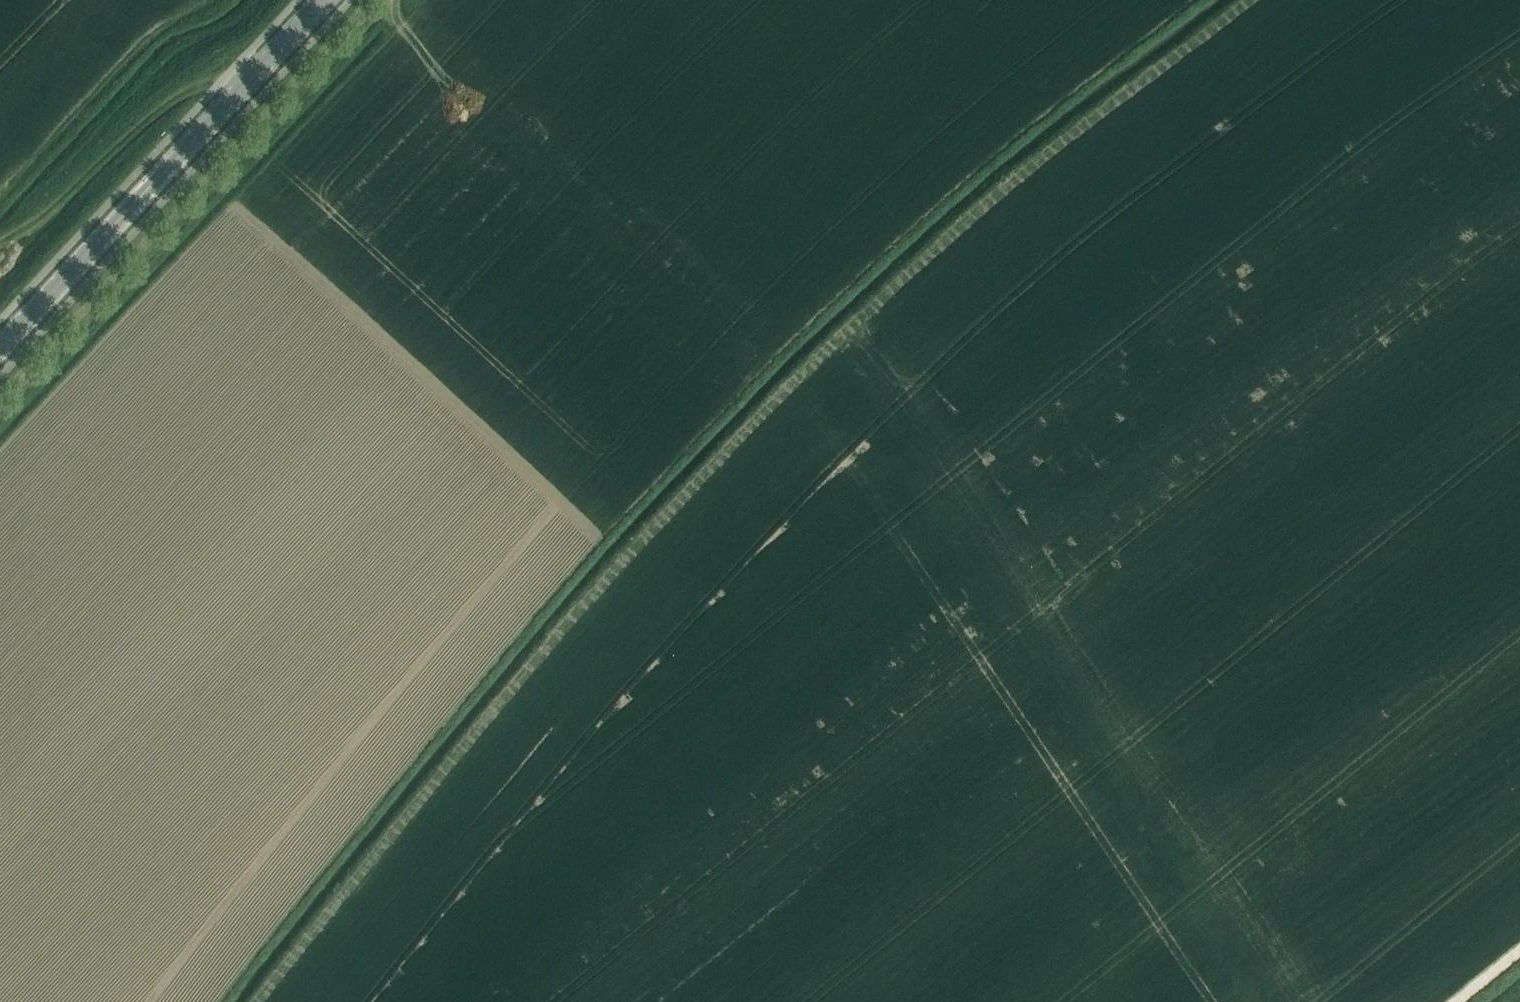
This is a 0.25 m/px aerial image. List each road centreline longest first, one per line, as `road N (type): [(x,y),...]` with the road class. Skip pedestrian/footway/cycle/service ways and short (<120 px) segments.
road 1 (secondary): [(0,349),(323,0)]

